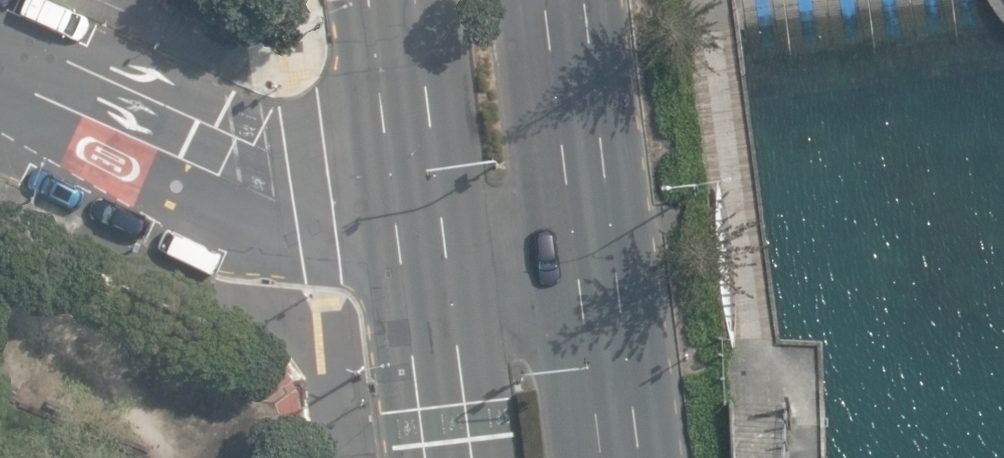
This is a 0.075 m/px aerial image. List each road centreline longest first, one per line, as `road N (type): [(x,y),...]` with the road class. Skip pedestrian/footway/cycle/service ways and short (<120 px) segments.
road 1 (unclassified): [(0,75),(244,185),(408,217)]
road 2 (primary): [(576,198),(614,457)]
road 3 (primary): [(441,457),(408,217)]
road 4 (primary): [(408,217),(380,0)]
road 5 (primary): [(556,0),(576,198)]
road 6 (unclassified): [(408,217),(576,198)]

